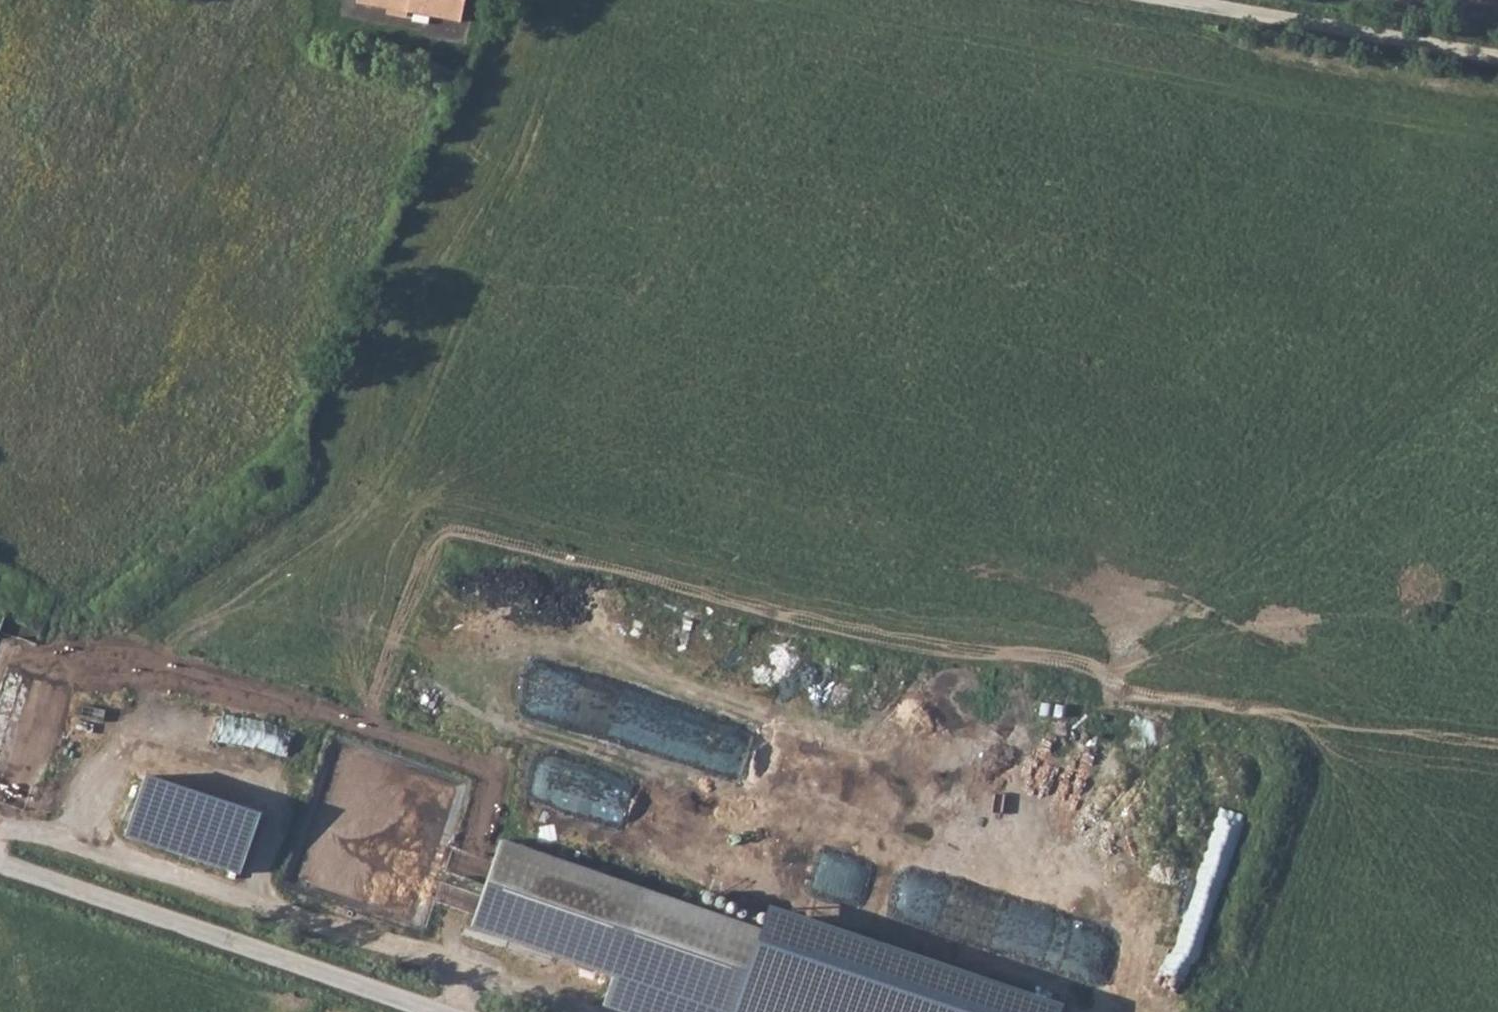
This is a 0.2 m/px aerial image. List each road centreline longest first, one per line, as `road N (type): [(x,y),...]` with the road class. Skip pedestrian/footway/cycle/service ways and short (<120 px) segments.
road 1 (unclassified): [(0,863),(425,1011)]
road 2 (unclassified): [(1497,62),(1155,0)]

